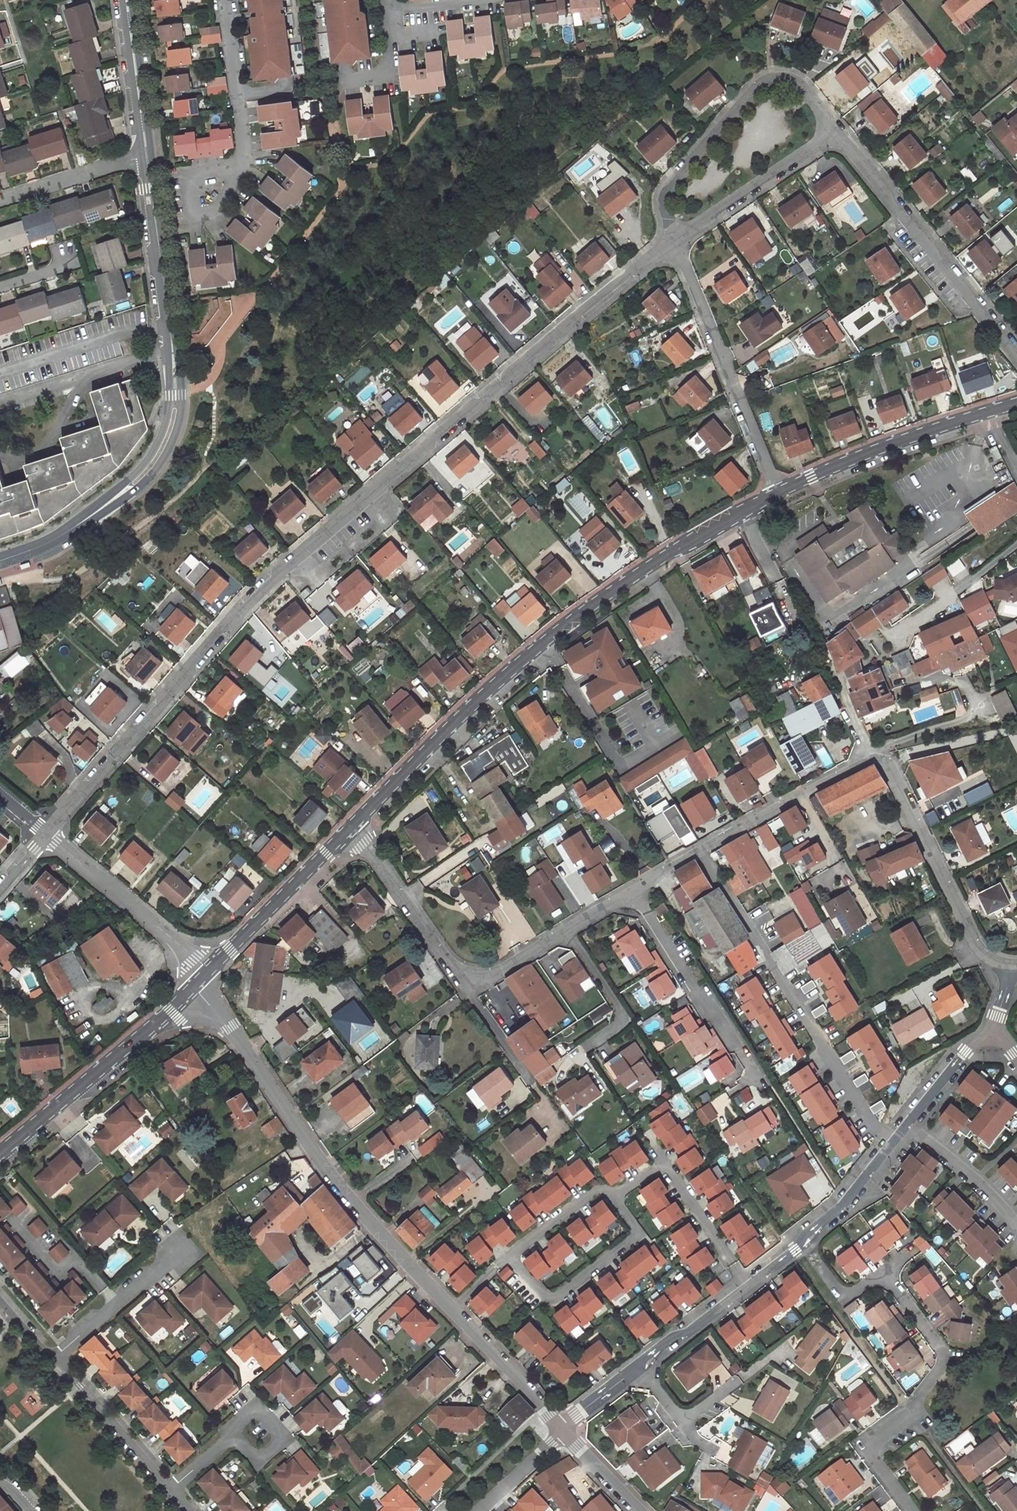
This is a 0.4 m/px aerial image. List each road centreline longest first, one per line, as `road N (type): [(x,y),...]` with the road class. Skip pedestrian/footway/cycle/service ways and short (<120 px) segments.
road 1 (residential): [(47,835),(258,590),(673,240)]
road 2 (residential): [(626,892),(877,754),(890,764),(972,938),(984,953),(1016,963)]
road 3 (tertiary): [(779,492),(659,556),(513,666),(355,823)]
road 4 (unclassified): [(0,560),(78,525),(135,482),(166,441),(175,410),(173,354),(146,155)]
road 5 (unclassified): [(451,1308),(334,1181),(202,990),(202,979)]
road 6 (residential): [(355,823),(445,960),(462,973),(501,972),(626,892)]
road 7 (residential): [(910,1510),(866,1451),(909,1416),(946,1354),(886,1274)]
road 8 (residential): [(834,130),(796,83),(764,82),(669,187),(663,201),(673,240)]
road 9 (residential): [(834,130),(1016,351)]
road 10 (residential): [(673,240),(779,492)]
road 11 (tertiary): [(202,979),(0,1154)]
road 12 (residential): [(764,962),(896,1151)]
road 13 (residential): [(626,892),(753,1077)]
road 14 (tertiary): [(987,413),(779,492)]
road 15 (residential): [(224,0),(245,156),(202,202)]
road 16 (residential): [(510,1253),(542,1296),(555,1300),(634,1237),(613,1191)]
road 17 (tertiary): [(355,823),(202,979)]
road 18 (unclassified): [(202,979),(200,965),(174,939),(47,835)]
road 19 (residential): [(613,1191),(659,1157),(748,1283)]
road 20 (residential): [(896,1151),(872,1182),(748,1283)]
road 21 (residential): [(673,240),(834,130)]
road 22 (residential): [(54,1360),(171,1488)]
road 23 (residential): [(177,1251),(54,1360)]
road 24 (unclassified): [(561,1429),(451,1308)]
road 25 (unclassified): [(146,155),(126,0)]
road 26 (residential): [(146,155),(0,199)]
road 27 (residential): [(902,633),(991,574),(1016,542)]
road 28 (residential): [(912,1129),(1016,1232)]
road 29 (residential): [(748,1283),(635,1370)]
road 30 (residential): [(510,1253),(595,1186),(613,1191)]
road 31 (residential): [(986,1031),(912,1129)]
road 32 (residential): [(238,1443),(261,1453),(276,1441),(277,1428),(264,1413),(250,1413),(236,1436)]

